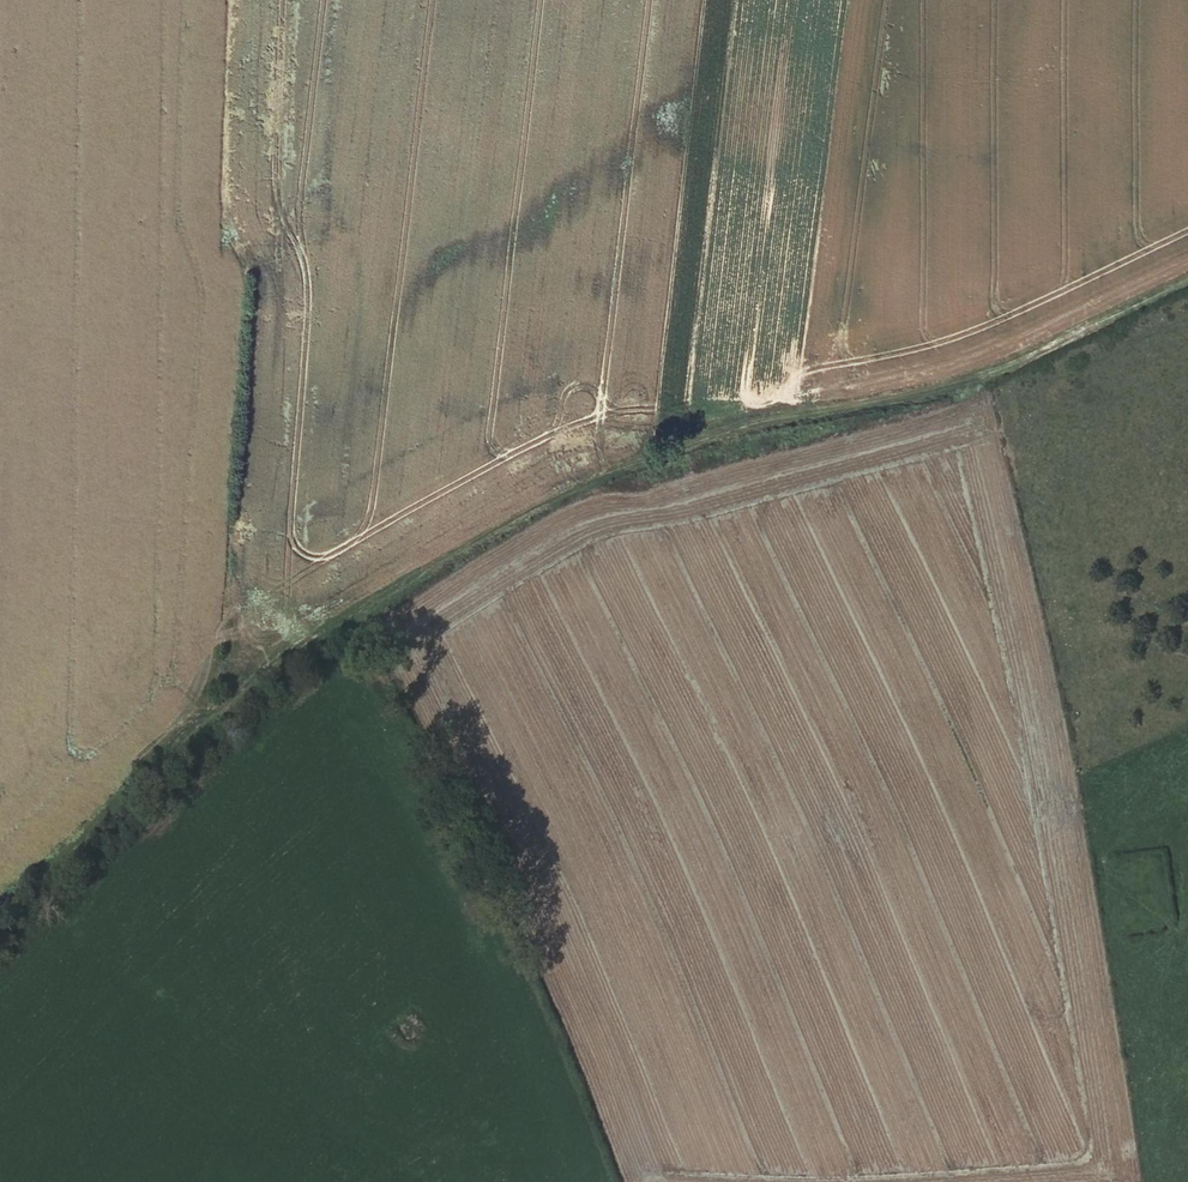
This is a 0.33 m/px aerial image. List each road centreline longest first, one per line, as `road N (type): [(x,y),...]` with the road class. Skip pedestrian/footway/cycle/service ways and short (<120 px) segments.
road 1 (track): [(0,939),(166,752),(330,630),(499,525),(675,449),(990,345),(1187,263)]

